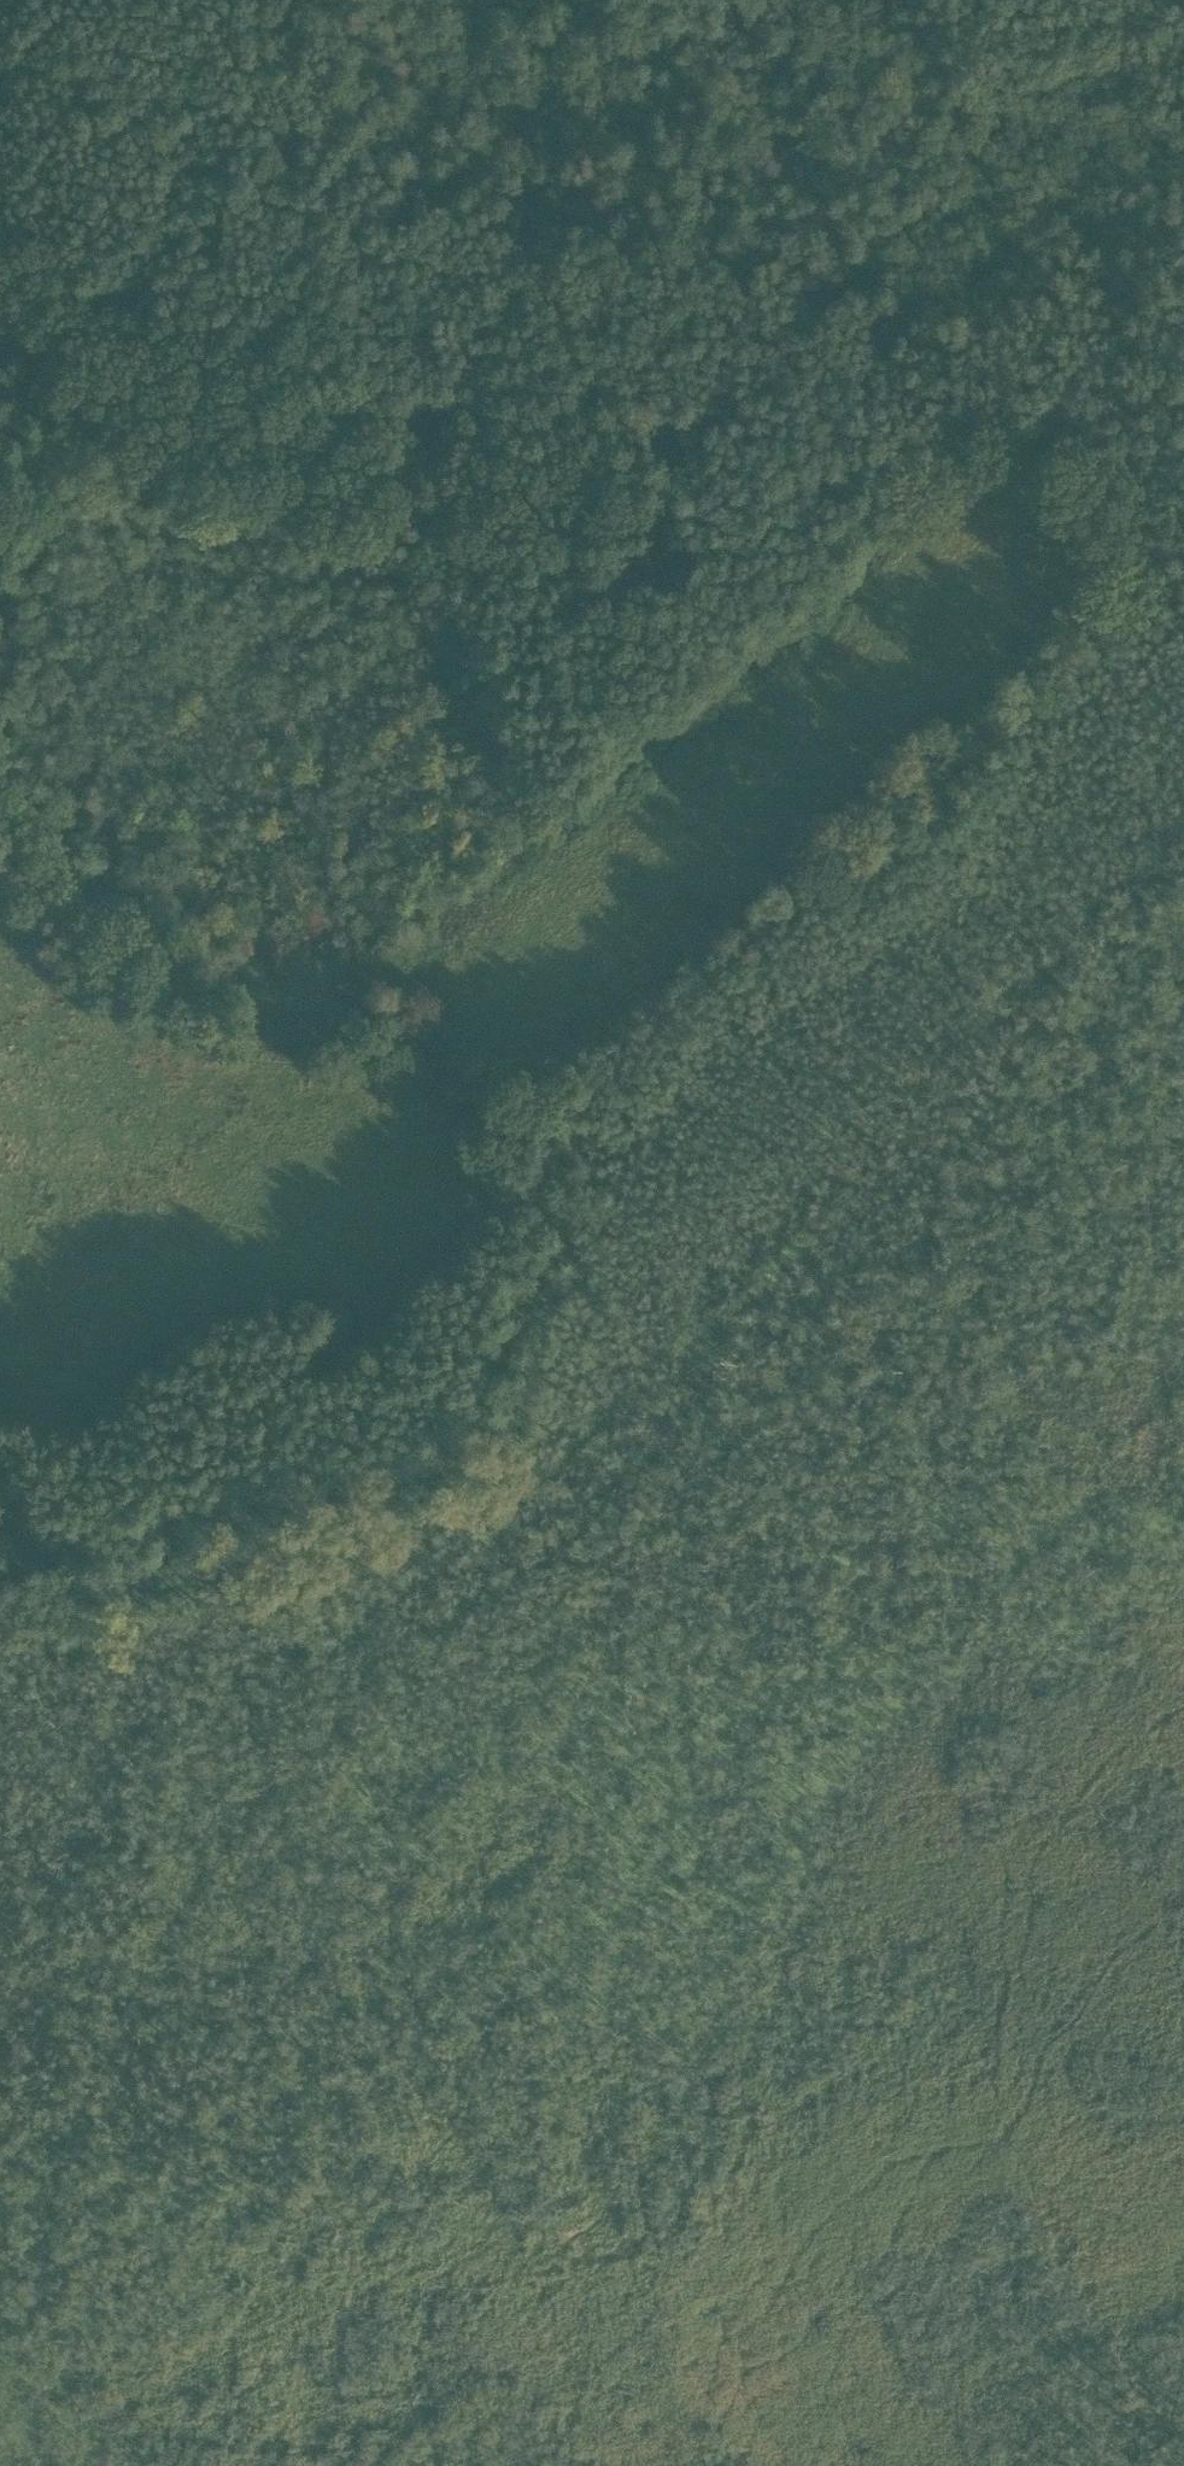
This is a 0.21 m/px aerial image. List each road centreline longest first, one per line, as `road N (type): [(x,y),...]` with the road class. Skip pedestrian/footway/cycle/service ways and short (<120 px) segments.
road 1 (track): [(0,816),(108,969),(185,1014),(289,1035)]

